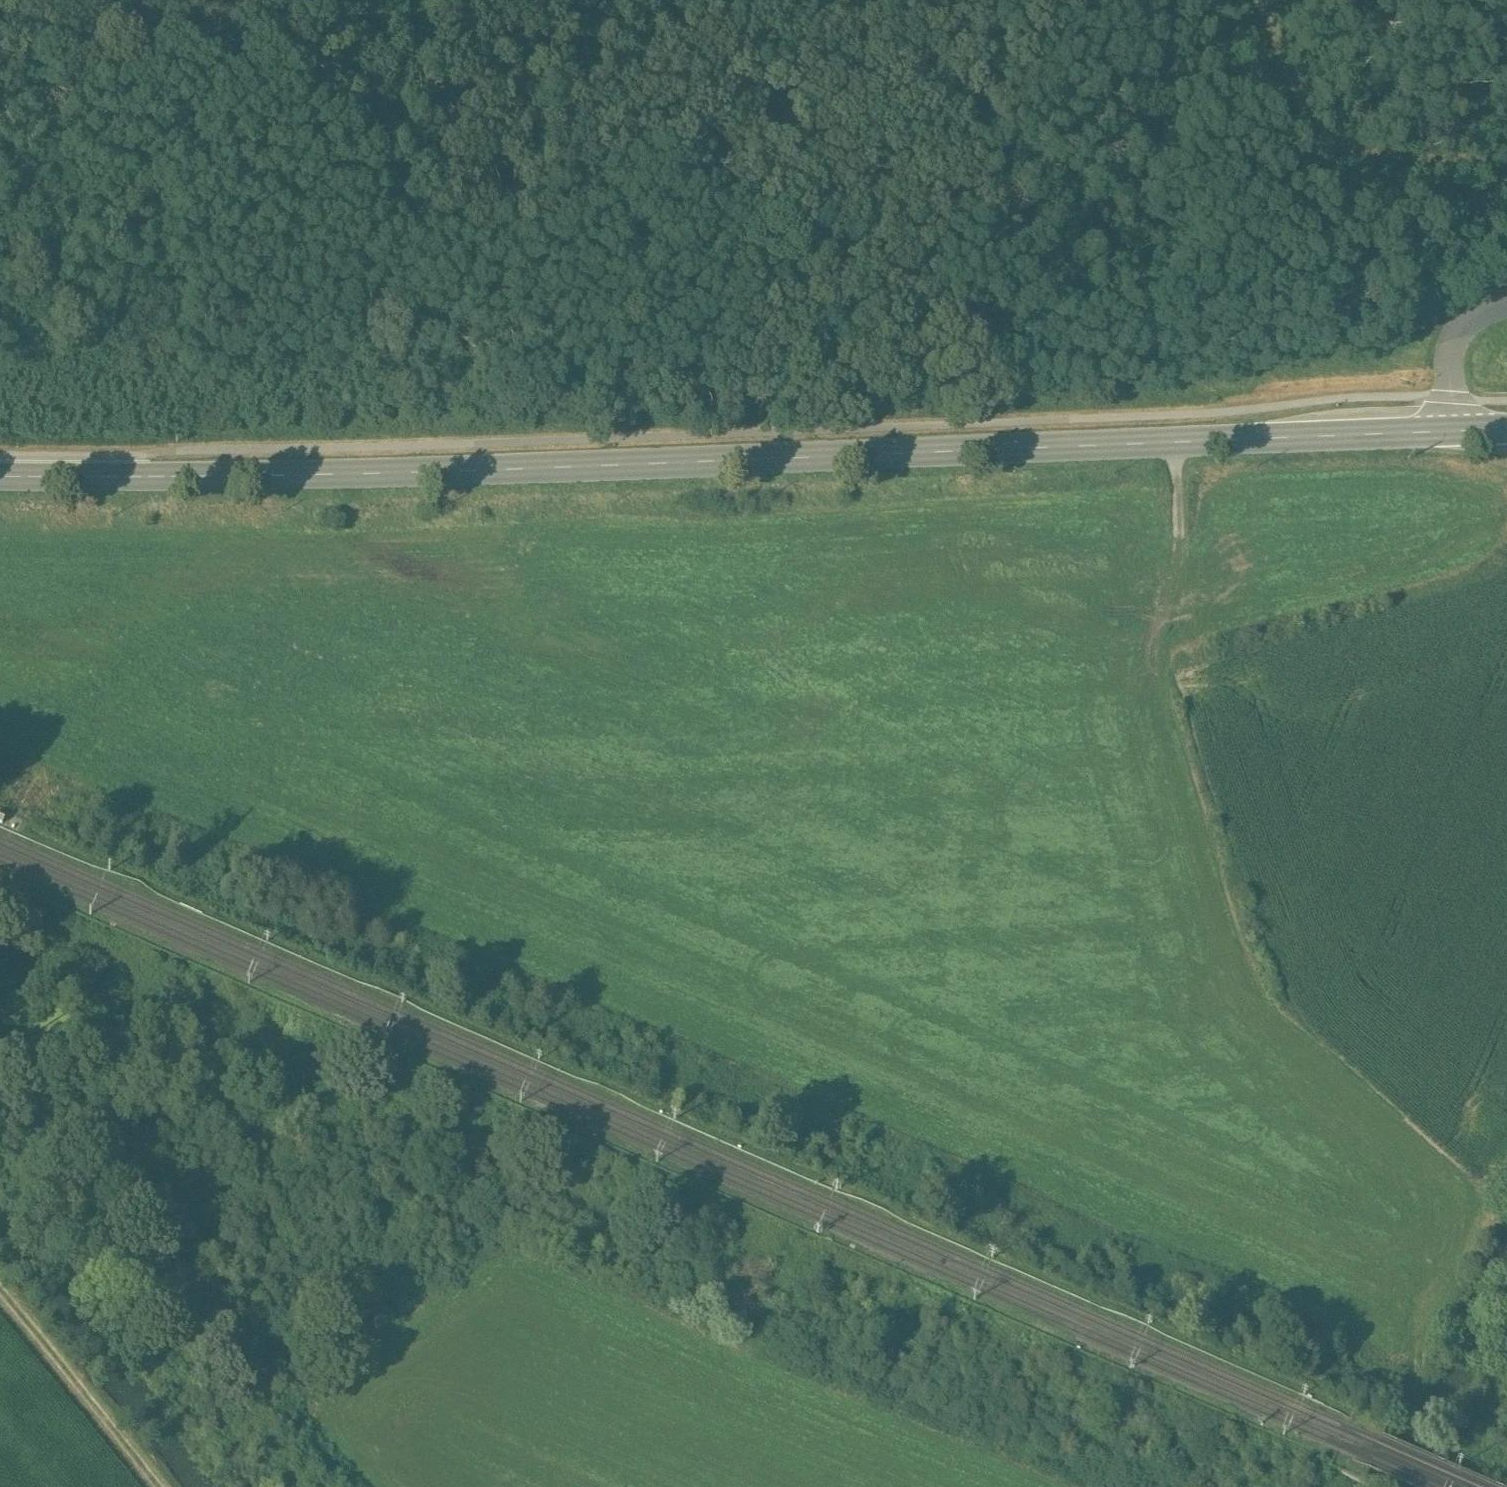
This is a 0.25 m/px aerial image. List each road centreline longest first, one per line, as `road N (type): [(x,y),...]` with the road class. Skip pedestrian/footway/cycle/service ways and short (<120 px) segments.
road 1 (primary): [(1456,434),(569,470),(0,479)]
road 2 (track): [(0,1287),(164,1486)]
road 3 (residential): [(1456,434),(1452,367),(1460,337),(1473,321),(1506,306)]

